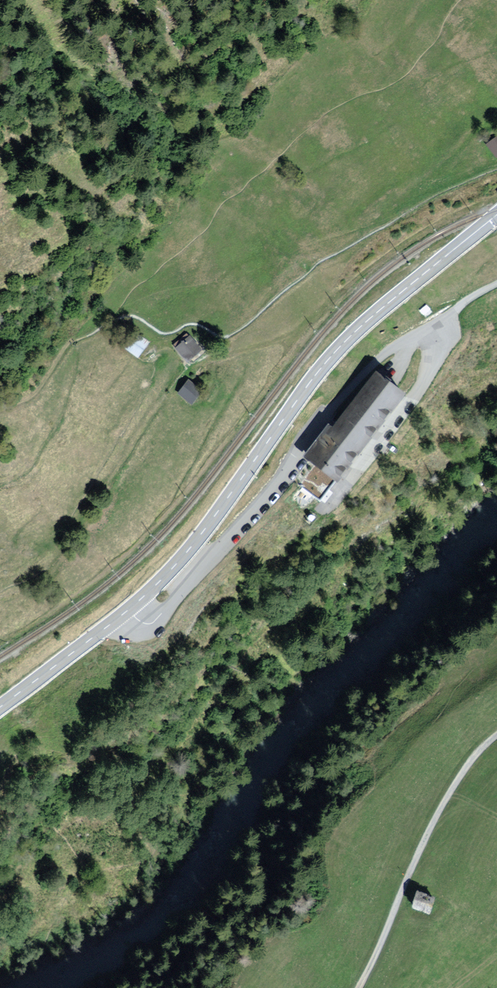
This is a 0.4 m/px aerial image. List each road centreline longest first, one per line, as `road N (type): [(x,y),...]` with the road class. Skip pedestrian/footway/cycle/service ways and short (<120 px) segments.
road 1 (primary): [(129,610),(199,537),(341,345),(496,215)]
road 2 (unclassified): [(496,282),(388,346),(357,376),(268,498),(154,621),(144,625),(129,610)]
road 3 (track): [(496,735),(437,814),(359,987)]
road 4 (primary): [(0,707),(129,610)]

